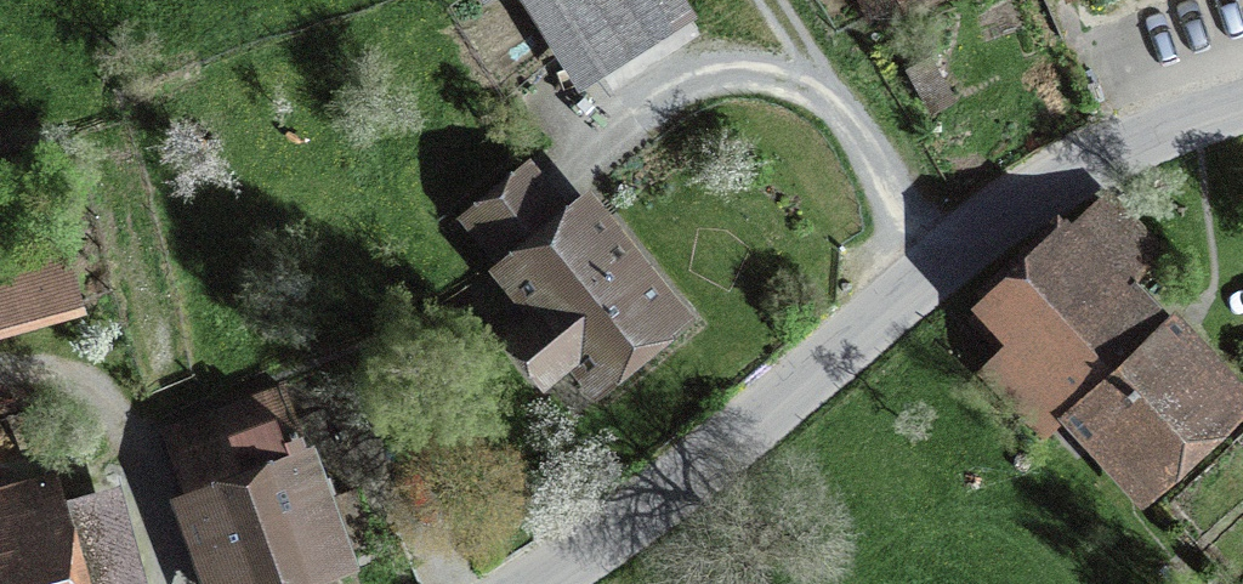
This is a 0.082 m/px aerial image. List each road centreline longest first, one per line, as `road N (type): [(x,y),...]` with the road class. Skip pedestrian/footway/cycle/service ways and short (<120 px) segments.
road 1 (tertiary): [(1242,100),(1059,174),(943,259),(707,462),(542,583)]

